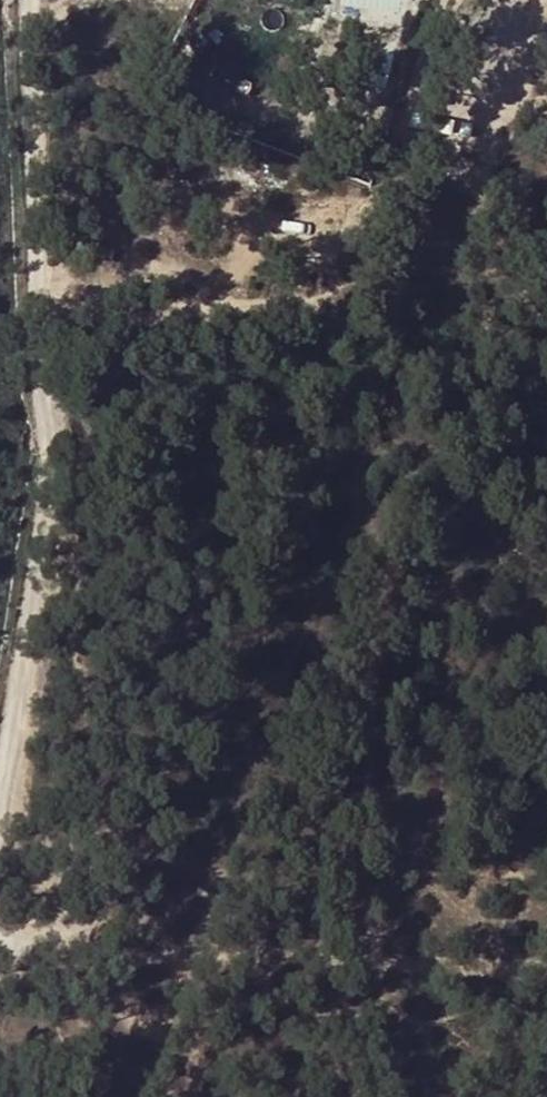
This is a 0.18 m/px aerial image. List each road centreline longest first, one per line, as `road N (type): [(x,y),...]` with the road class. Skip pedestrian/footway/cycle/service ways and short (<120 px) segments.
road 1 (unclassified): [(0,820),(44,496),(31,0)]
road 2 (track): [(546,966),(0,946)]
road 3 (track): [(97,951),(99,852),(77,642)]

